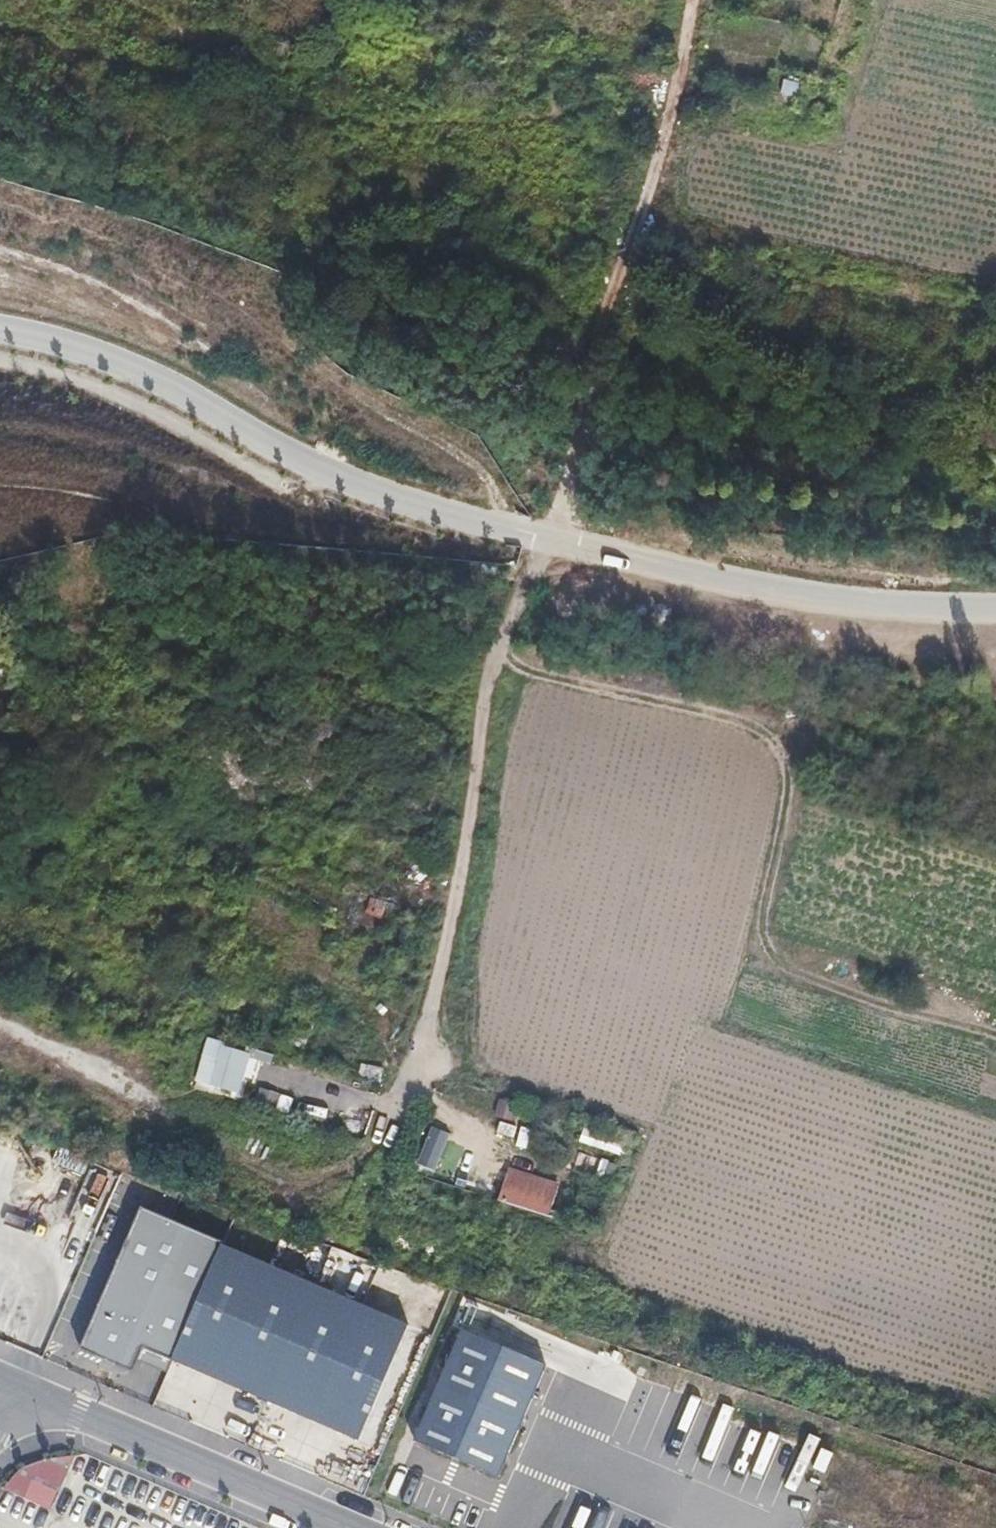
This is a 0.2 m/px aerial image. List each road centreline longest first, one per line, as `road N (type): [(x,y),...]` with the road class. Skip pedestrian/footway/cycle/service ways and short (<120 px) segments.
road 1 (tertiary): [(995,606),(864,607),(552,543),(366,492),(147,375),(0,332)]
road 2 (residential): [(8,1382),(349,1527)]

